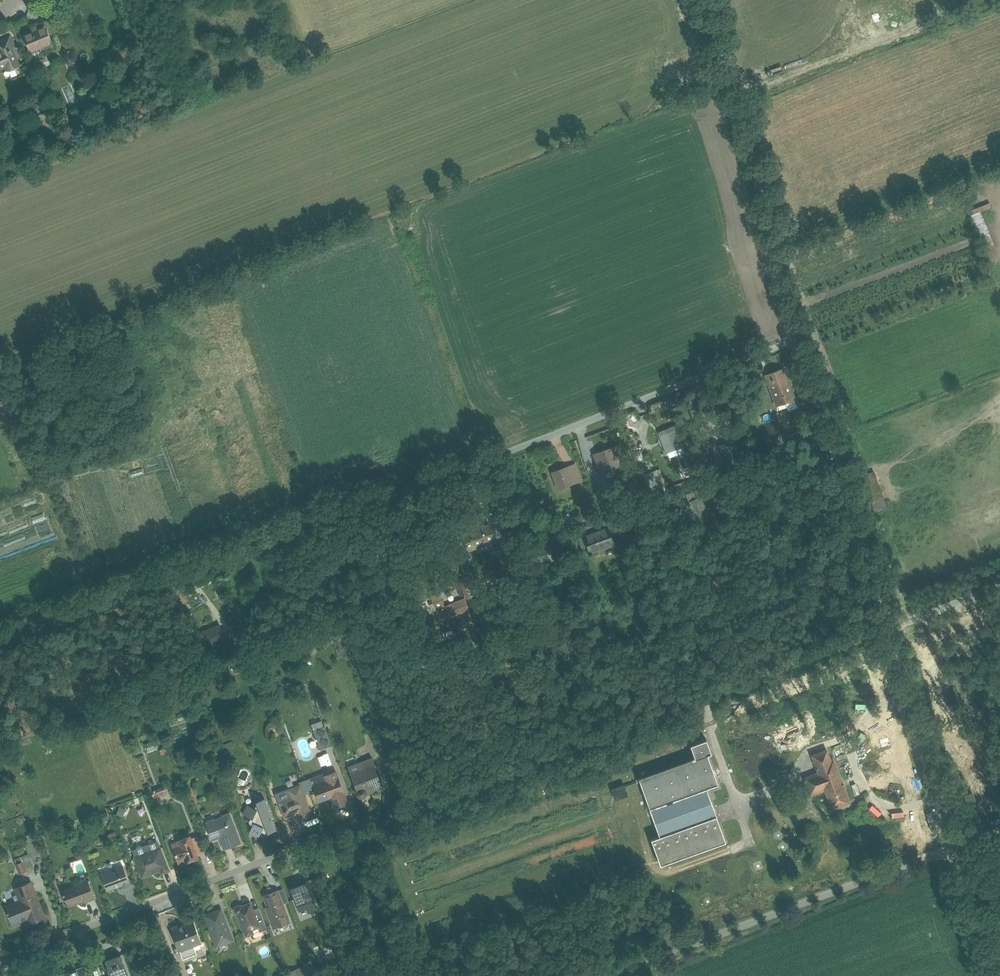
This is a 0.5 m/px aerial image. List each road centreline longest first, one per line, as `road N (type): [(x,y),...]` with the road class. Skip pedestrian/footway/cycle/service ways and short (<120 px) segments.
road 1 (residential): [(0,961),(891,627)]
road 2 (residential): [(0,644),(794,341)]
road 3 (residential): [(794,341),(772,274),(779,236),(703,0)]
road 4 (residential): [(955,848),(624,975)]
road 5 (residential): [(891,627),(794,341)]
road 6 (residential): [(955,848),(891,627)]
road 7 (residential): [(996,975),(955,848)]

